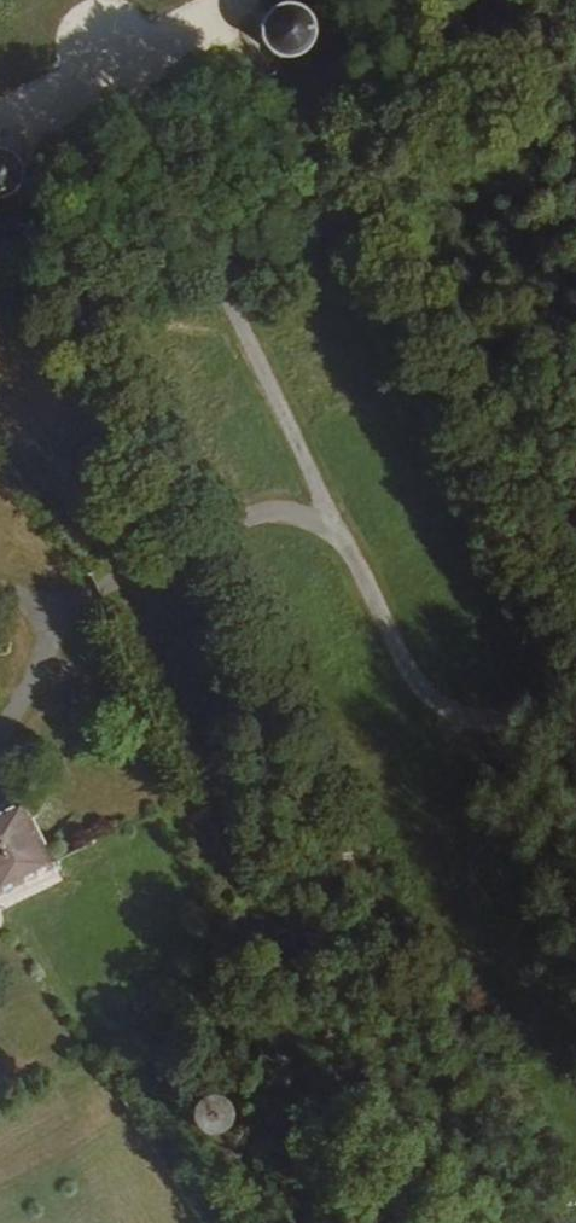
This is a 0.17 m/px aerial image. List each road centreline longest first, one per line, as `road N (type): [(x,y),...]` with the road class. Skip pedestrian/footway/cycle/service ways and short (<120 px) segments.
road 1 (unclassified): [(87,594),(234,522),(286,514),(329,538),(407,685),(437,712),(468,724),(502,723),(575,695)]
road 2 (track): [(195,255),(316,505),(318,529)]
road 3 (track): [(195,255),(91,49)]

